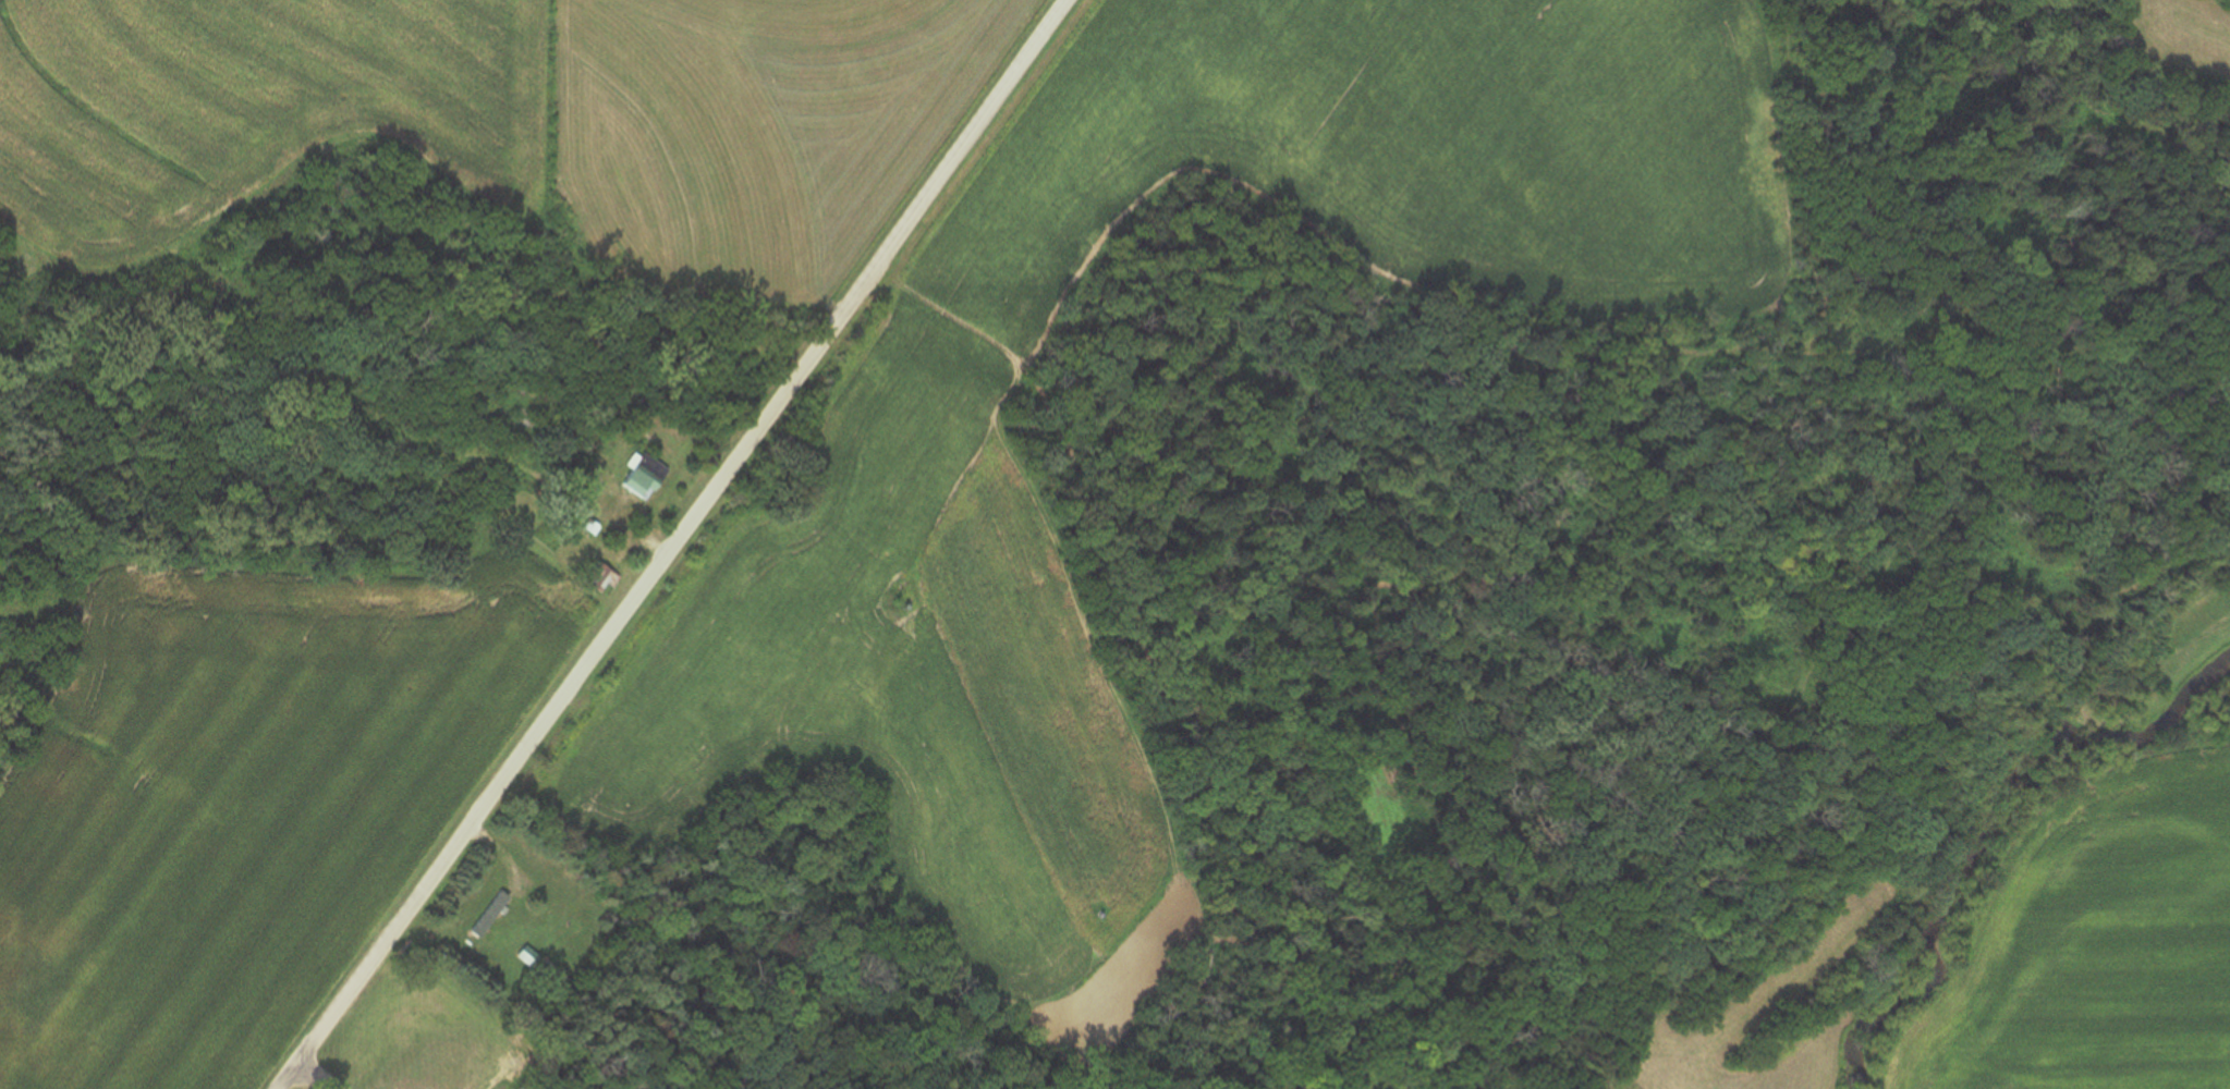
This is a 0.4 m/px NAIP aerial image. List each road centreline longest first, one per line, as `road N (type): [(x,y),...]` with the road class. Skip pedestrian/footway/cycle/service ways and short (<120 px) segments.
road 1 (residential): [(283,1088),(1069,0)]

